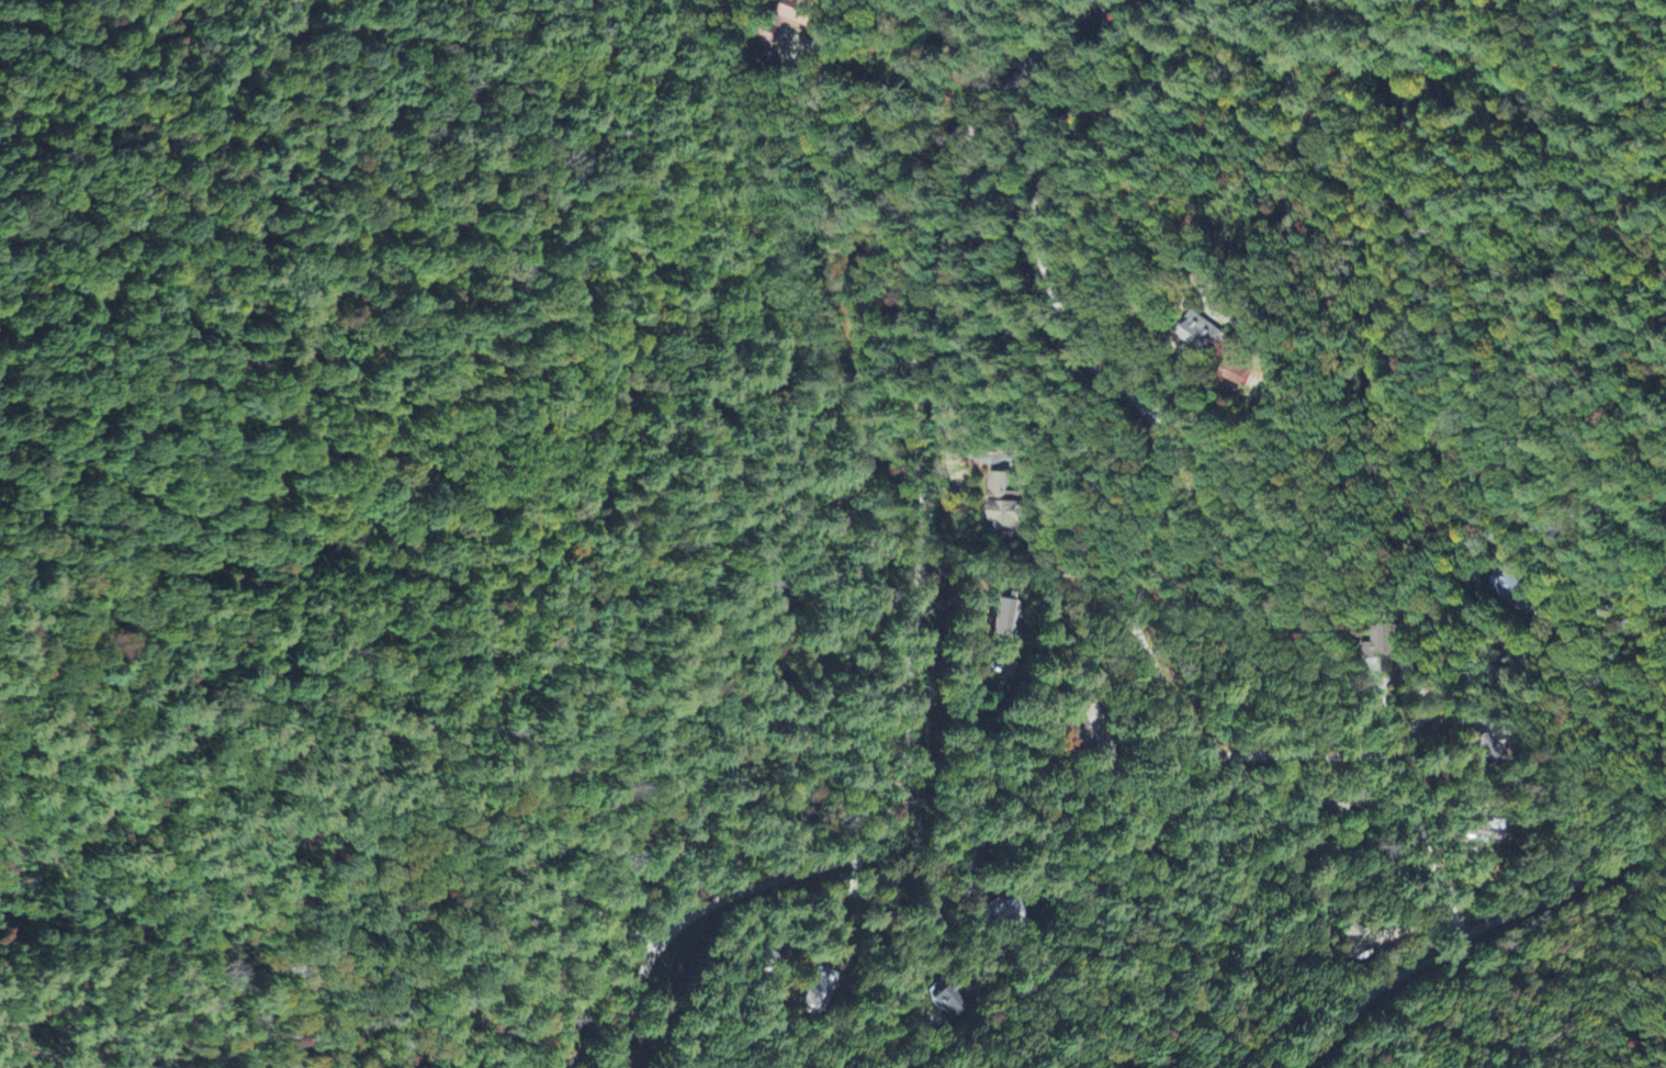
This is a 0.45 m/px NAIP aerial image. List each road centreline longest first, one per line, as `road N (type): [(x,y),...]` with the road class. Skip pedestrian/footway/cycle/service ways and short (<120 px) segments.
road 1 (track): [(1301,1067),(1382,987),(1461,944),(1465,934),(1400,778),(1385,761),(1205,752),(1173,712),(1137,609),(1189,509),(1184,461),(1164,418),(1100,367),(1052,302),(1039,238),(1081,147),(1153,71),(1219,95),(1291,151),(1312,135),(1310,119),(1267,67)]
road 2 (residential): [(619,1067),(628,1023),(674,935),(696,917),(856,855),(897,816),(909,766),(918,610),(921,255),(965,139),(1014,81),(1063,38),(1141,0)]
road 3 (track): [(0,43),(53,91),(254,216),(307,283),(302,345),(278,395),(306,566),(383,643),(405,690),(395,717),(358,724)]
road 4 (track): [(1465,934),(1595,868),(1665,849)]
road 5 (residential): [(1385,761),(1477,675),(1523,648),(1550,644)]

